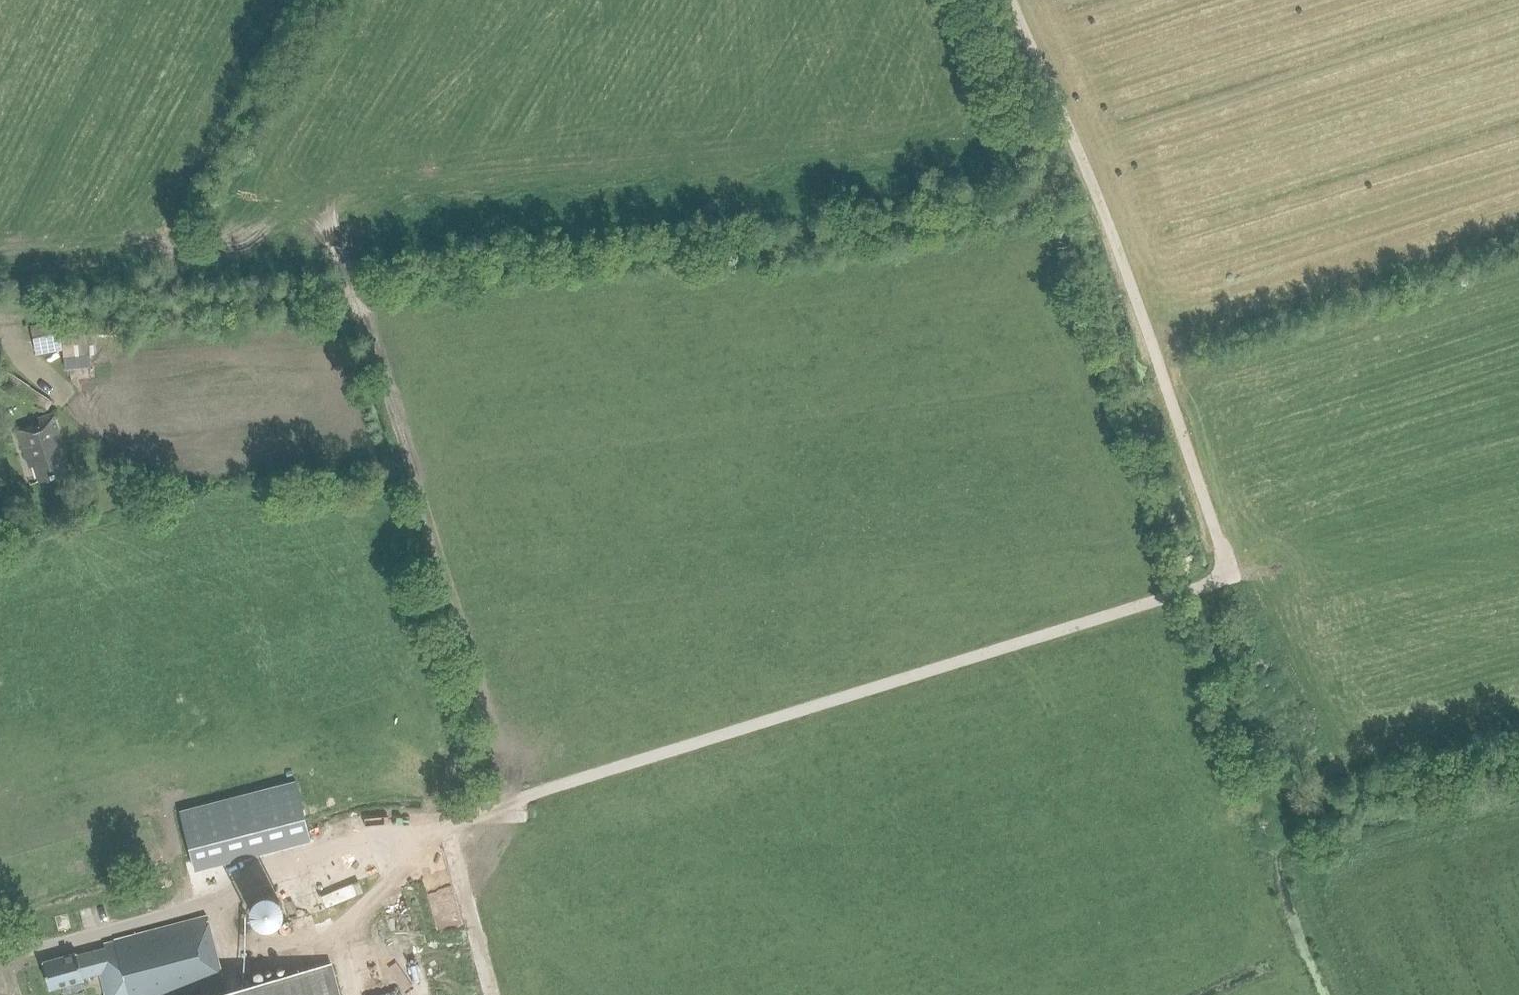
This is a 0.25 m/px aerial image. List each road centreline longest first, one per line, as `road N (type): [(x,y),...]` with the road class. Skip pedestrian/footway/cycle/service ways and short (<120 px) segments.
road 1 (track): [(977,0),(1033,180),(1011,194),(850,227),(298,294),(0,312)]
road 2 (unclassified): [(513,811),(358,831),(203,902),(45,950),(0,940)]
road 3 (track): [(1518,751),(1260,820),(1348,994)]

